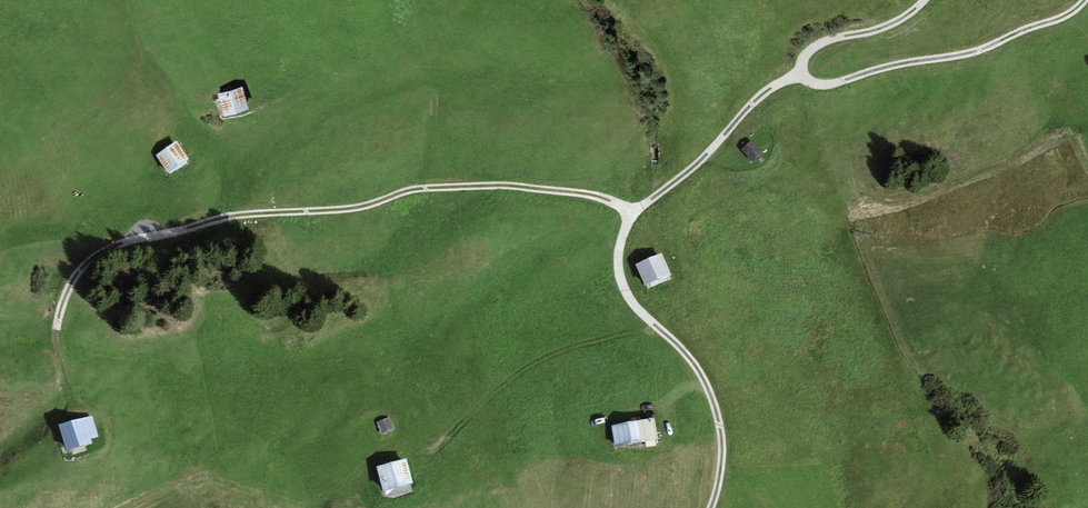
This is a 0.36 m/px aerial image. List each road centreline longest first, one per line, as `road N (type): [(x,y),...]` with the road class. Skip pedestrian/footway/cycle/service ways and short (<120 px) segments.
road 1 (track): [(628,223),(614,196),(499,185),(420,188),(335,210),(202,223),(105,249),(80,268),(56,339)]
road 2 (track): [(706,507),(727,467),(717,398),(696,361),(626,293),(615,259),(628,223),(703,158),(747,105),(806,69)]
road 3 (track): [(1087,3),(983,54),(892,67),(824,89),(811,83),(806,69),(813,53),(896,27),(925,0)]

